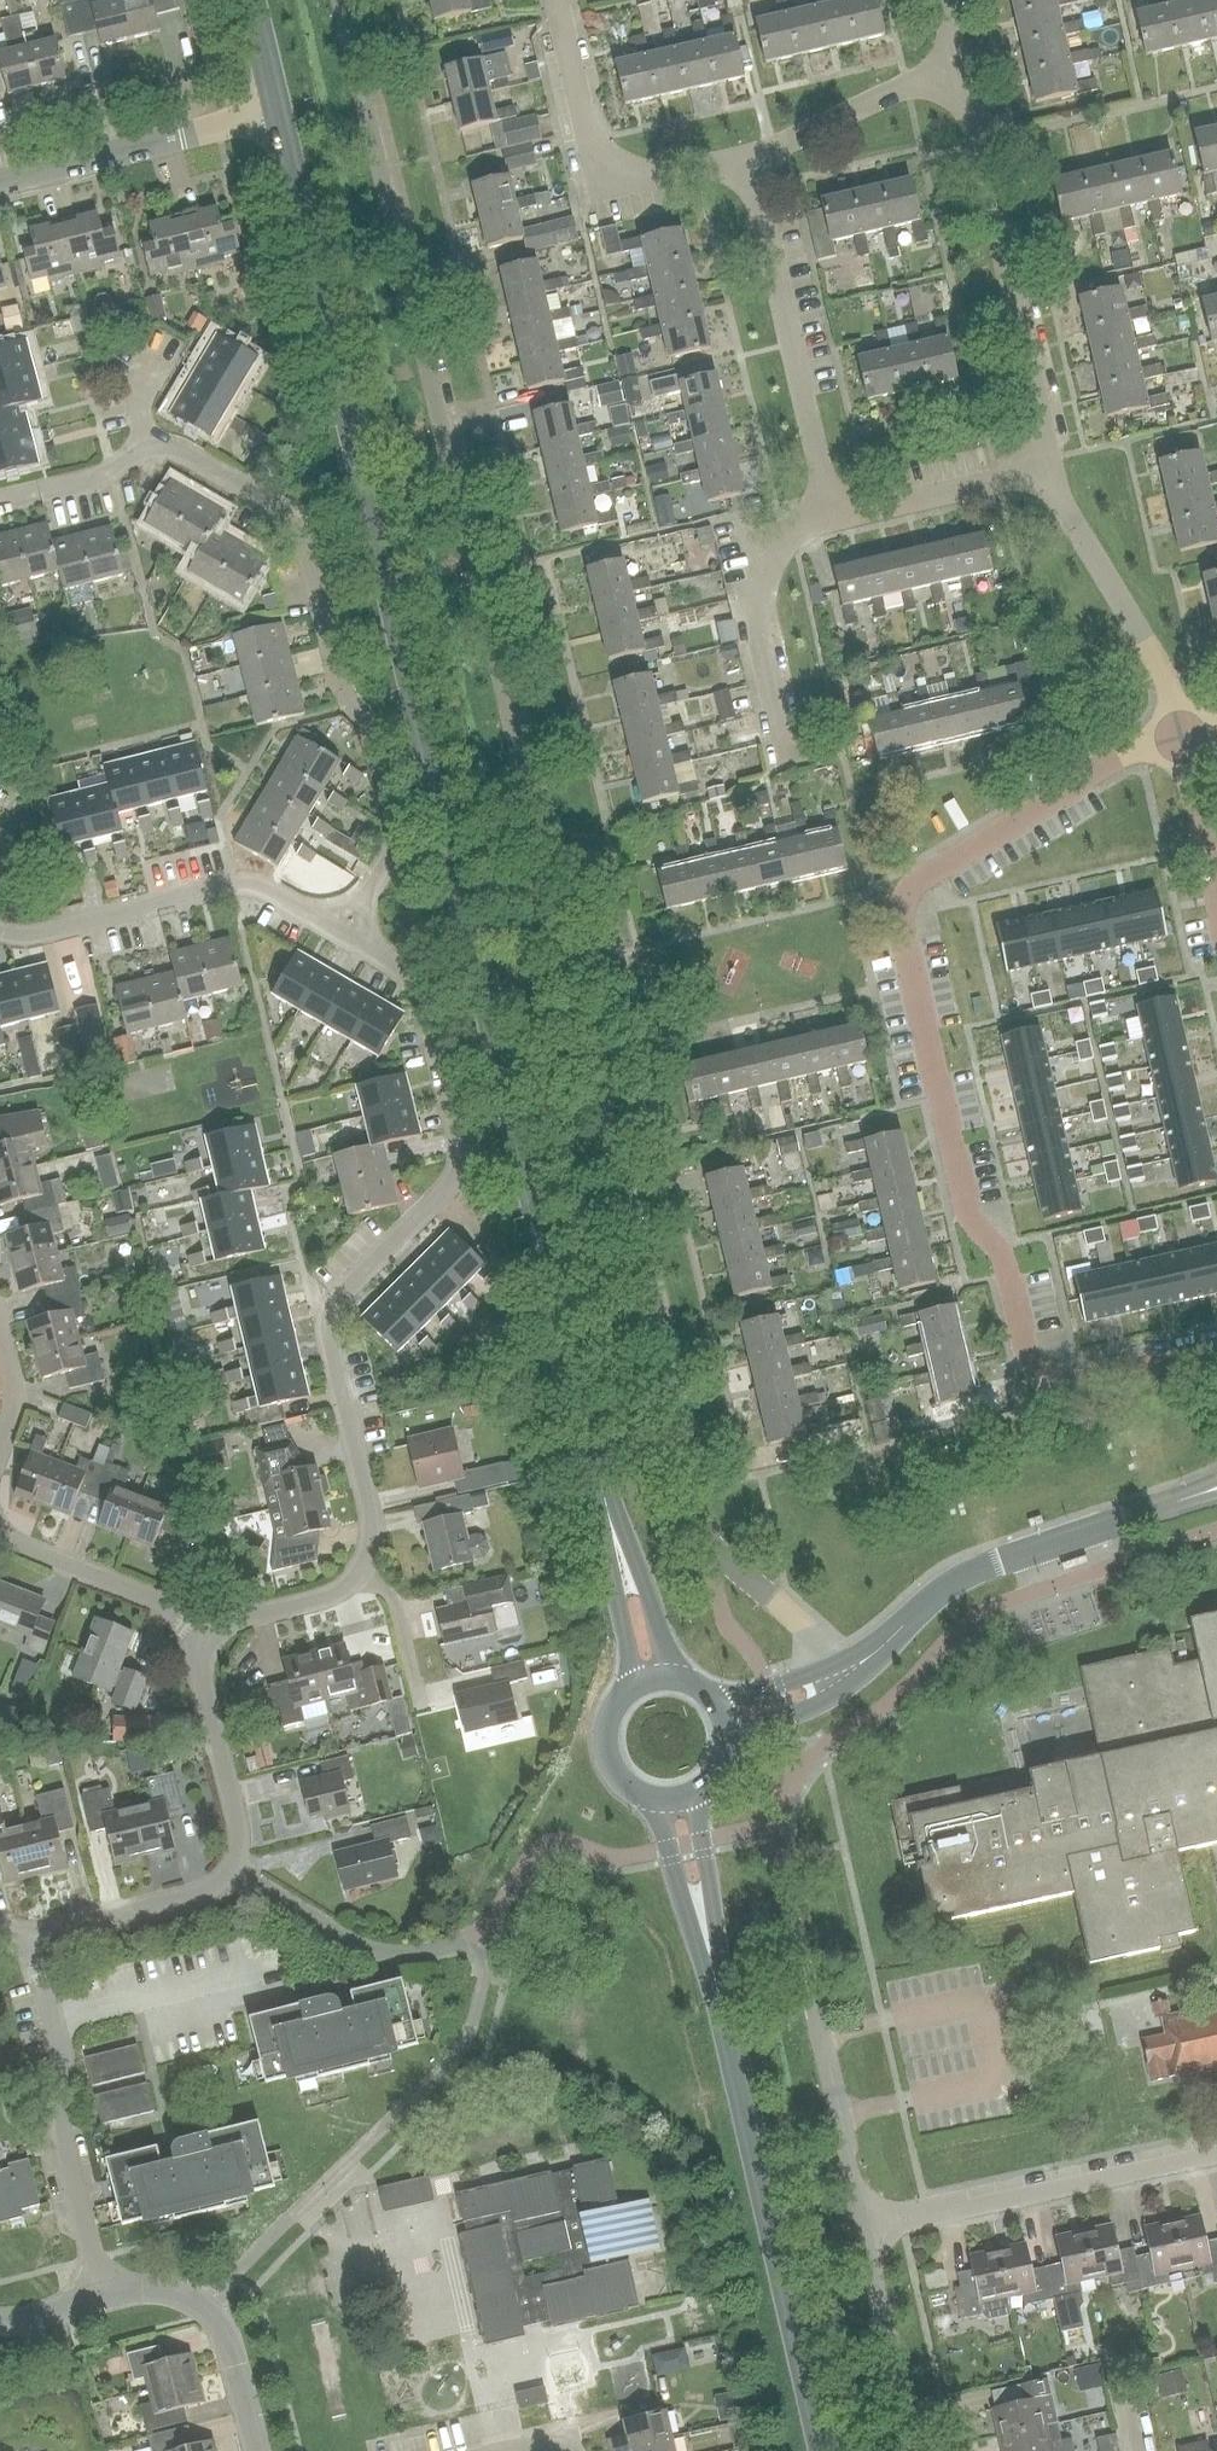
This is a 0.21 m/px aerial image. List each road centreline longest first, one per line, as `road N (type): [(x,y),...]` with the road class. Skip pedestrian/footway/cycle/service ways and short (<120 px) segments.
road 1 (residential): [(843,1675),(806,1627),(701,1535),(339,0)]
road 2 (secondary): [(650,1678),(277,110)]
road 3 (residential): [(1180,737),(1133,749),(923,874),(907,888),(899,913),(964,1207),(1005,1269),(1034,1367),(1078,1380),(1216,1351)]
road 4 (residential): [(102,2297),(60,2122),(44,1932),(191,1895),(234,1863),(230,1793),(198,1674),(198,1629)]
road 5 (residential): [(343,934),(395,849),(396,820),(372,726),(339,678),(303,534),(285,511),(185,450),(149,450),(87,482),(0,504)]
road 6 (residential): [(366,1568),(371,1525),(326,1334),(329,1307),(451,1178),(461,1151),(424,998),(402,965),(343,934)]
road 7 (secondary): [(823,2450),(677,1797)]
road 8 (tertiary): [(843,1675),(969,1574),(1216,1488)]
road 9 (residential): [(862,2224),(775,1824)]
road 10 (residential): [(1047,461),(960,75)]
road 11 (residential): [(828,517),(747,159)]
road 12 (residential): [(343,934),(260,889),(235,885),(37,938),(0,932)]
road 13 (residential): [(862,2224),(1216,2148)]
road 14 (residential): [(747,159),(600,185),(557,0)]
road 15 (residential): [(1180,737),(1164,677),(1060,501),(1047,461)]
road 16 (residential): [(0,182),(277,110)]
road 17 (residential): [(787,762),(756,596),(762,569),(788,536),(828,517)]
road 18 (residential): [(257,2450),(229,2340),(212,2311),(182,2291),(136,2288),(102,2297)]
road 19 (residential): [(913,2450),(862,2224)]
road 20 (residential): [(747,159),(906,86),(960,75)]
road 21 (residential): [(828,517),(998,481),(1047,461)]
road 22 (residential): [(0,1539),(169,1602),(198,1629)]
road 23 (secondary): [(650,1678),(613,1705),(606,1751),(632,1788),(677,1797)]
road 24 (residential): [(198,1629),(341,1591),(366,1568)]
road 25 (residential): [(1216,899),(1180,737)]
road 26 (residential): [(418,1699),(392,1598),(366,1568)]
road 27 (tertiary): [(724,1718),(843,1675)]
road 28 (residential): [(0,1449),(14,1382),(0,1331)]

